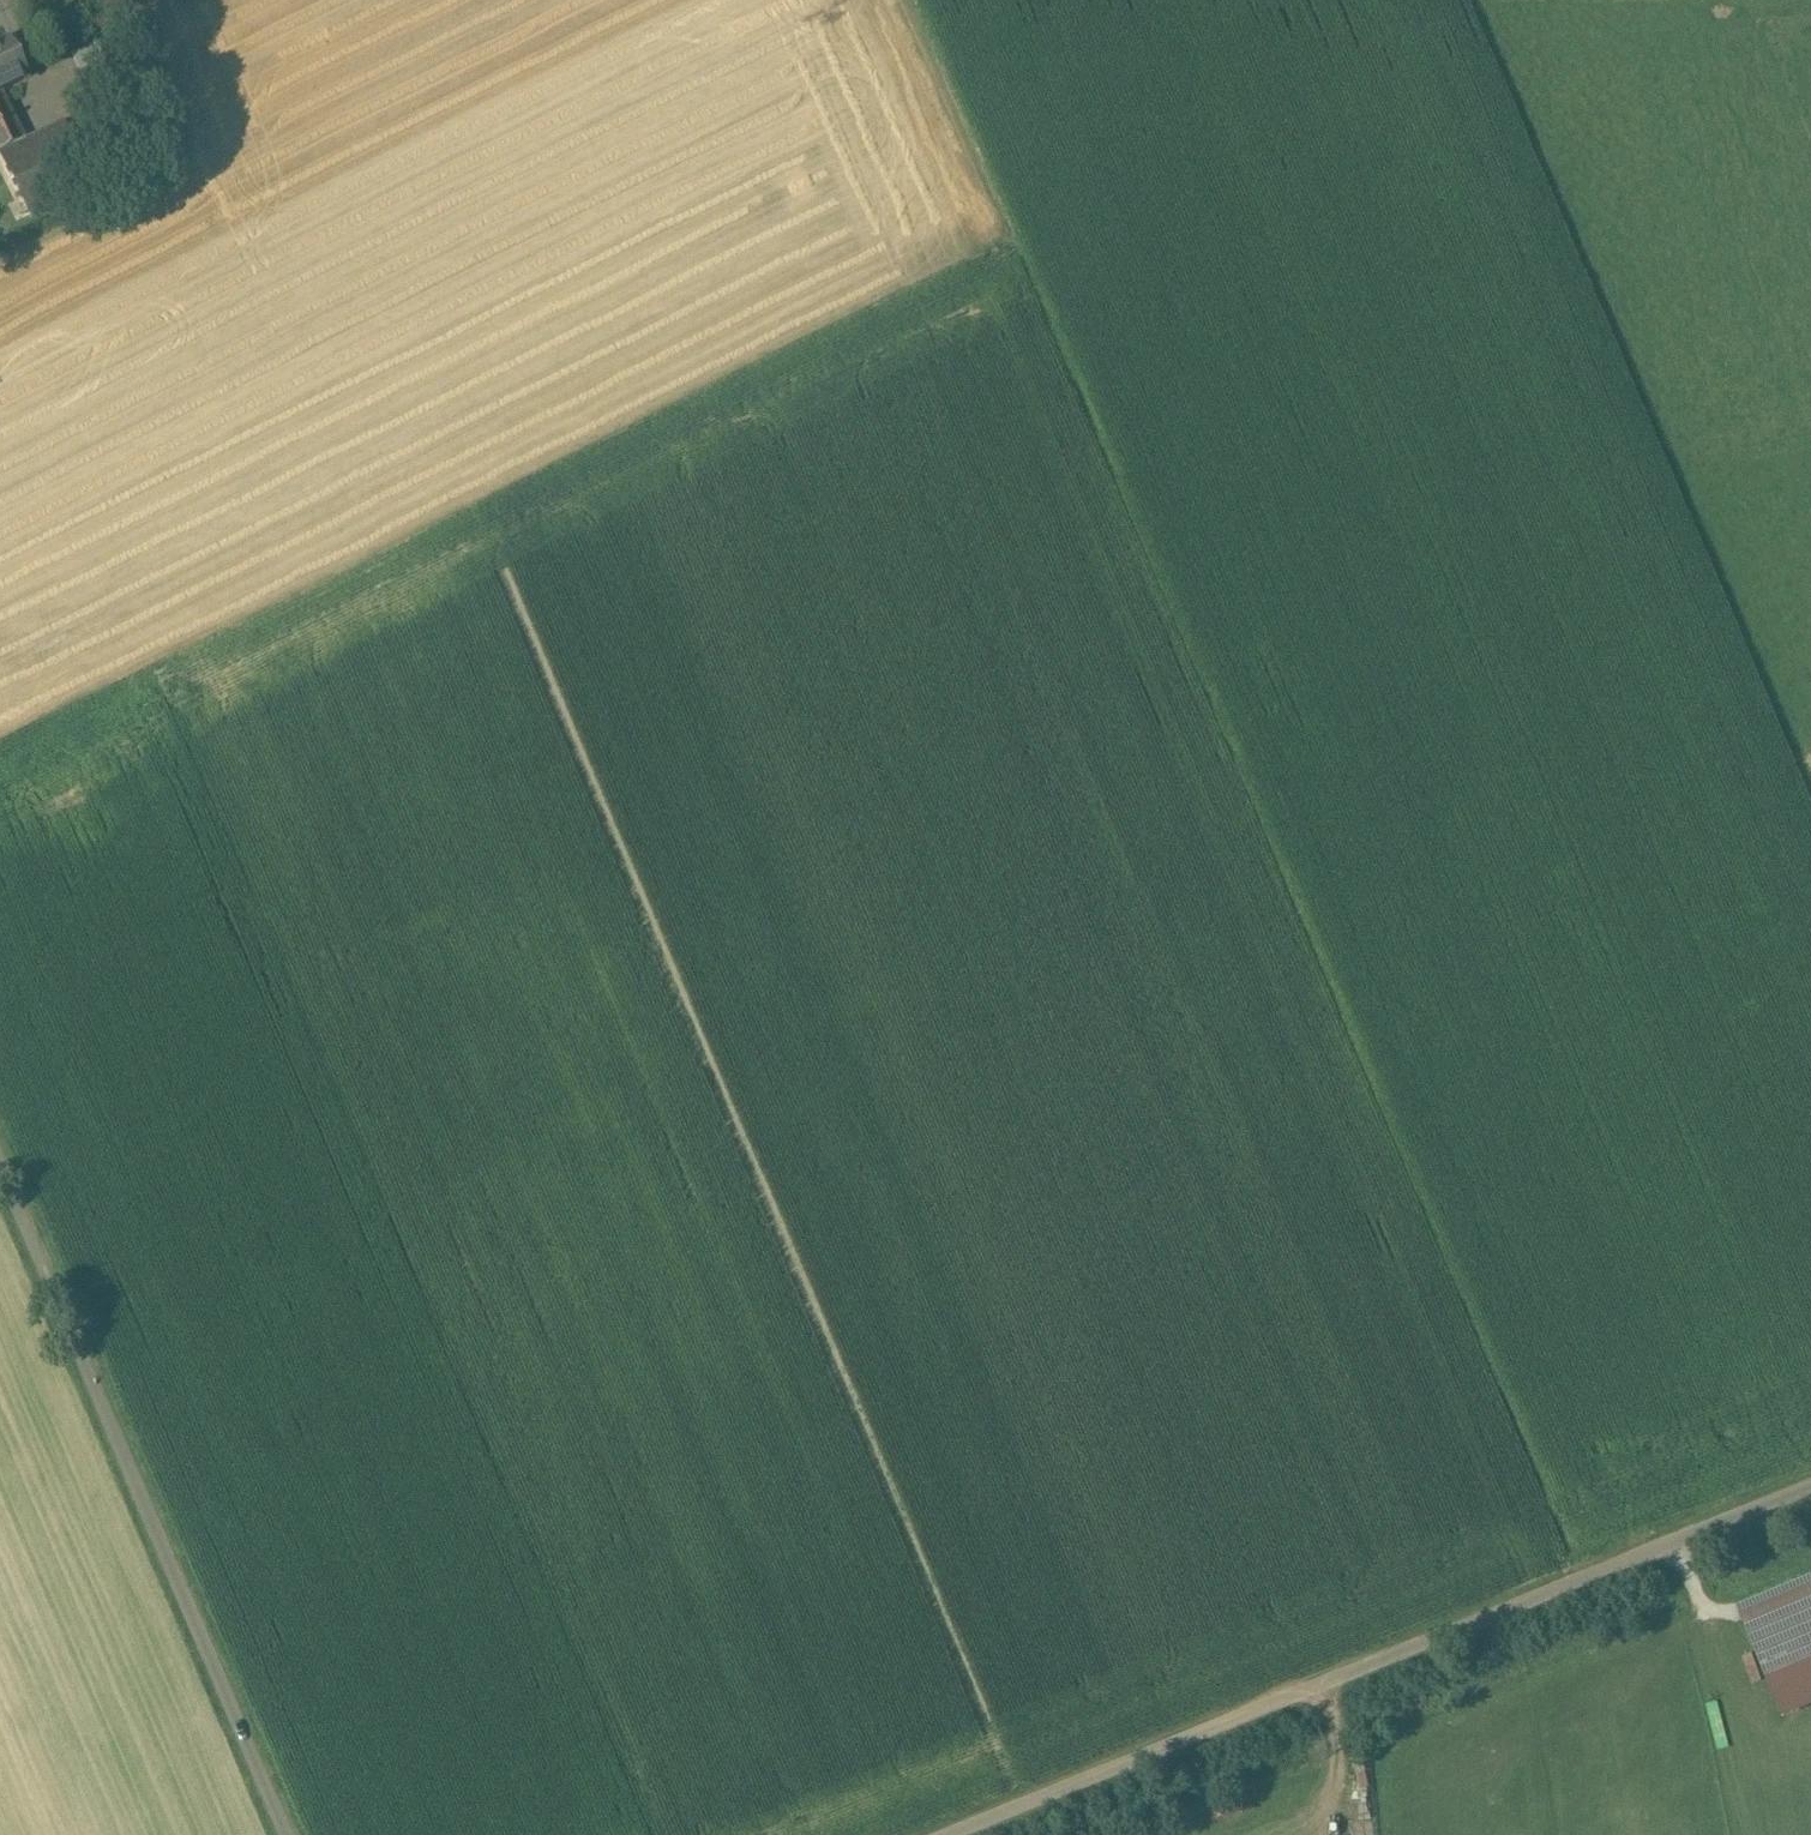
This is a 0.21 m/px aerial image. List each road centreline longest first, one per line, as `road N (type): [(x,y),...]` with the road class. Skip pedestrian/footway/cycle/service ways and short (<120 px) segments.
road 1 (unclassified): [(952,1834),(1810,1488)]
road 2 (unclassified): [(0,1166),(283,1834)]

